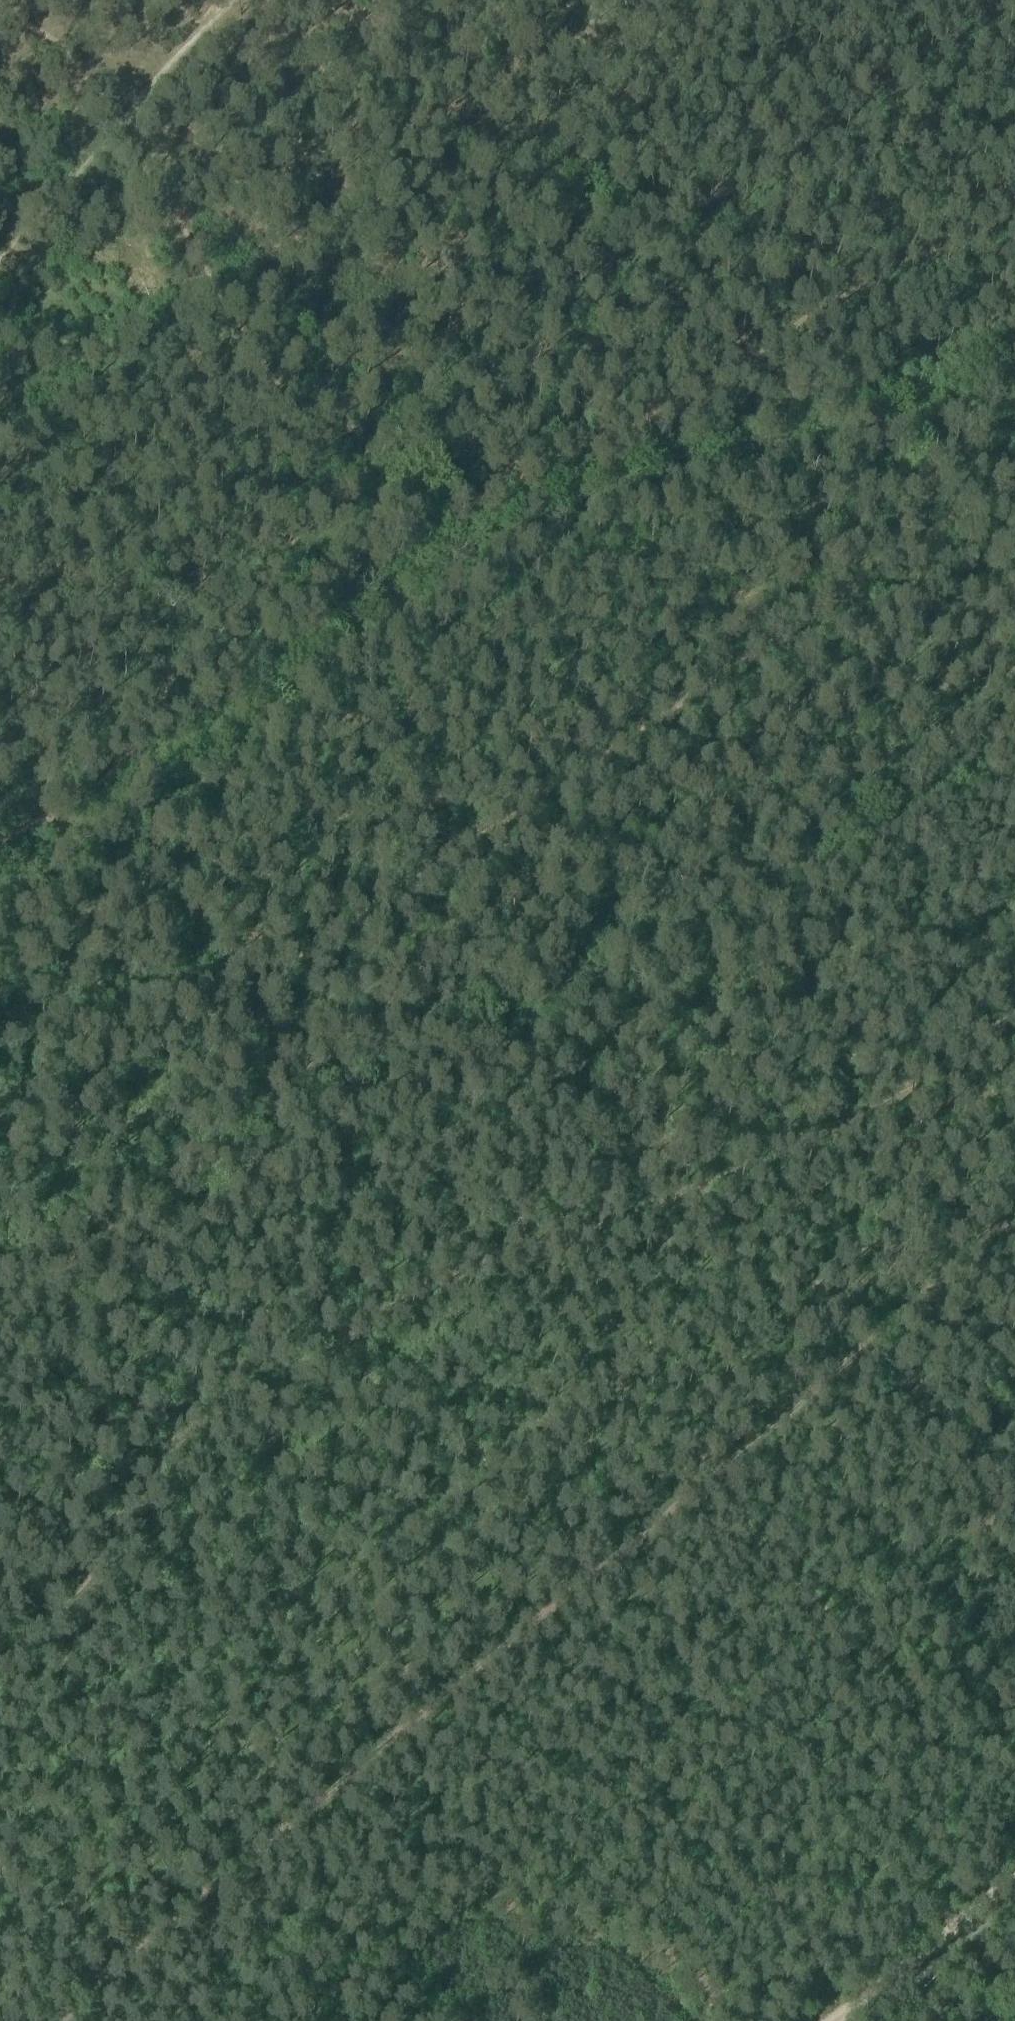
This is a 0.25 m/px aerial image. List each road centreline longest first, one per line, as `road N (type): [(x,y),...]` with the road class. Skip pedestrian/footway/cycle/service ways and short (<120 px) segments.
road 1 (track): [(1014,466),(250,990),(125,888),(0,970)]
road 2 (track): [(0,1668),(35,1631),(122,1496),(160,1456),(234,1411),(283,1398),(392,1299),(728,1176),(884,1105),(1014,1019)]
road 3 (track): [(0,1299),(296,1060),(250,990)]
road 4 (track): [(0,233),(86,167),(234,0)]

